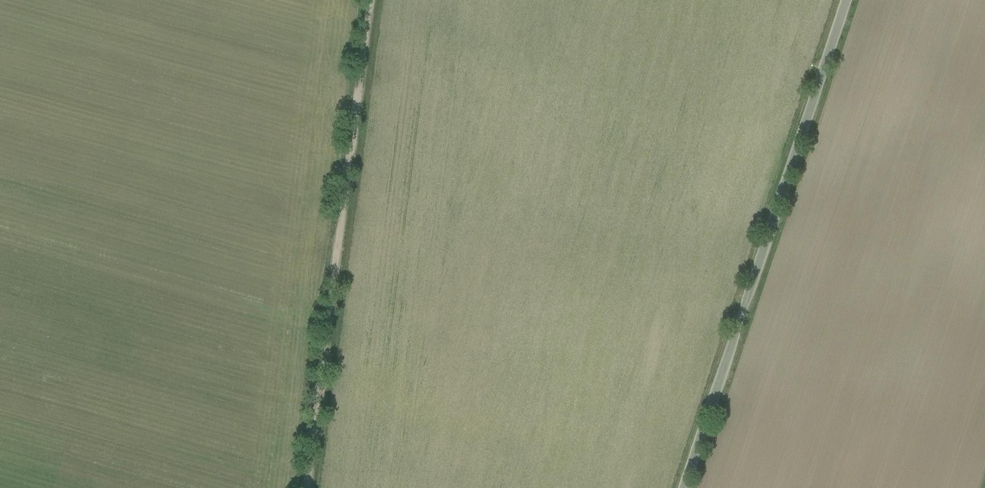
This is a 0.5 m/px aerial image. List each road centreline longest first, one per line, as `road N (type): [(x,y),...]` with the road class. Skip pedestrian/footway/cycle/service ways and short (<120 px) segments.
road 1 (unclassified): [(688,487),(850,0)]
road 2 (track): [(306,487),(369,0)]

